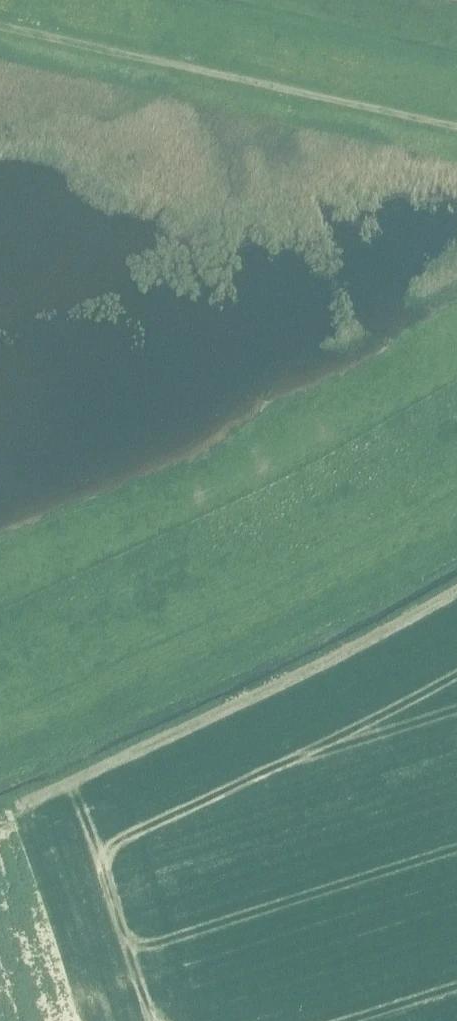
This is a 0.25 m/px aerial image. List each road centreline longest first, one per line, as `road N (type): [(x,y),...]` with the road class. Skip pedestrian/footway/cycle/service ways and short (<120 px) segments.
road 1 (track): [(456,129),(0,30)]

